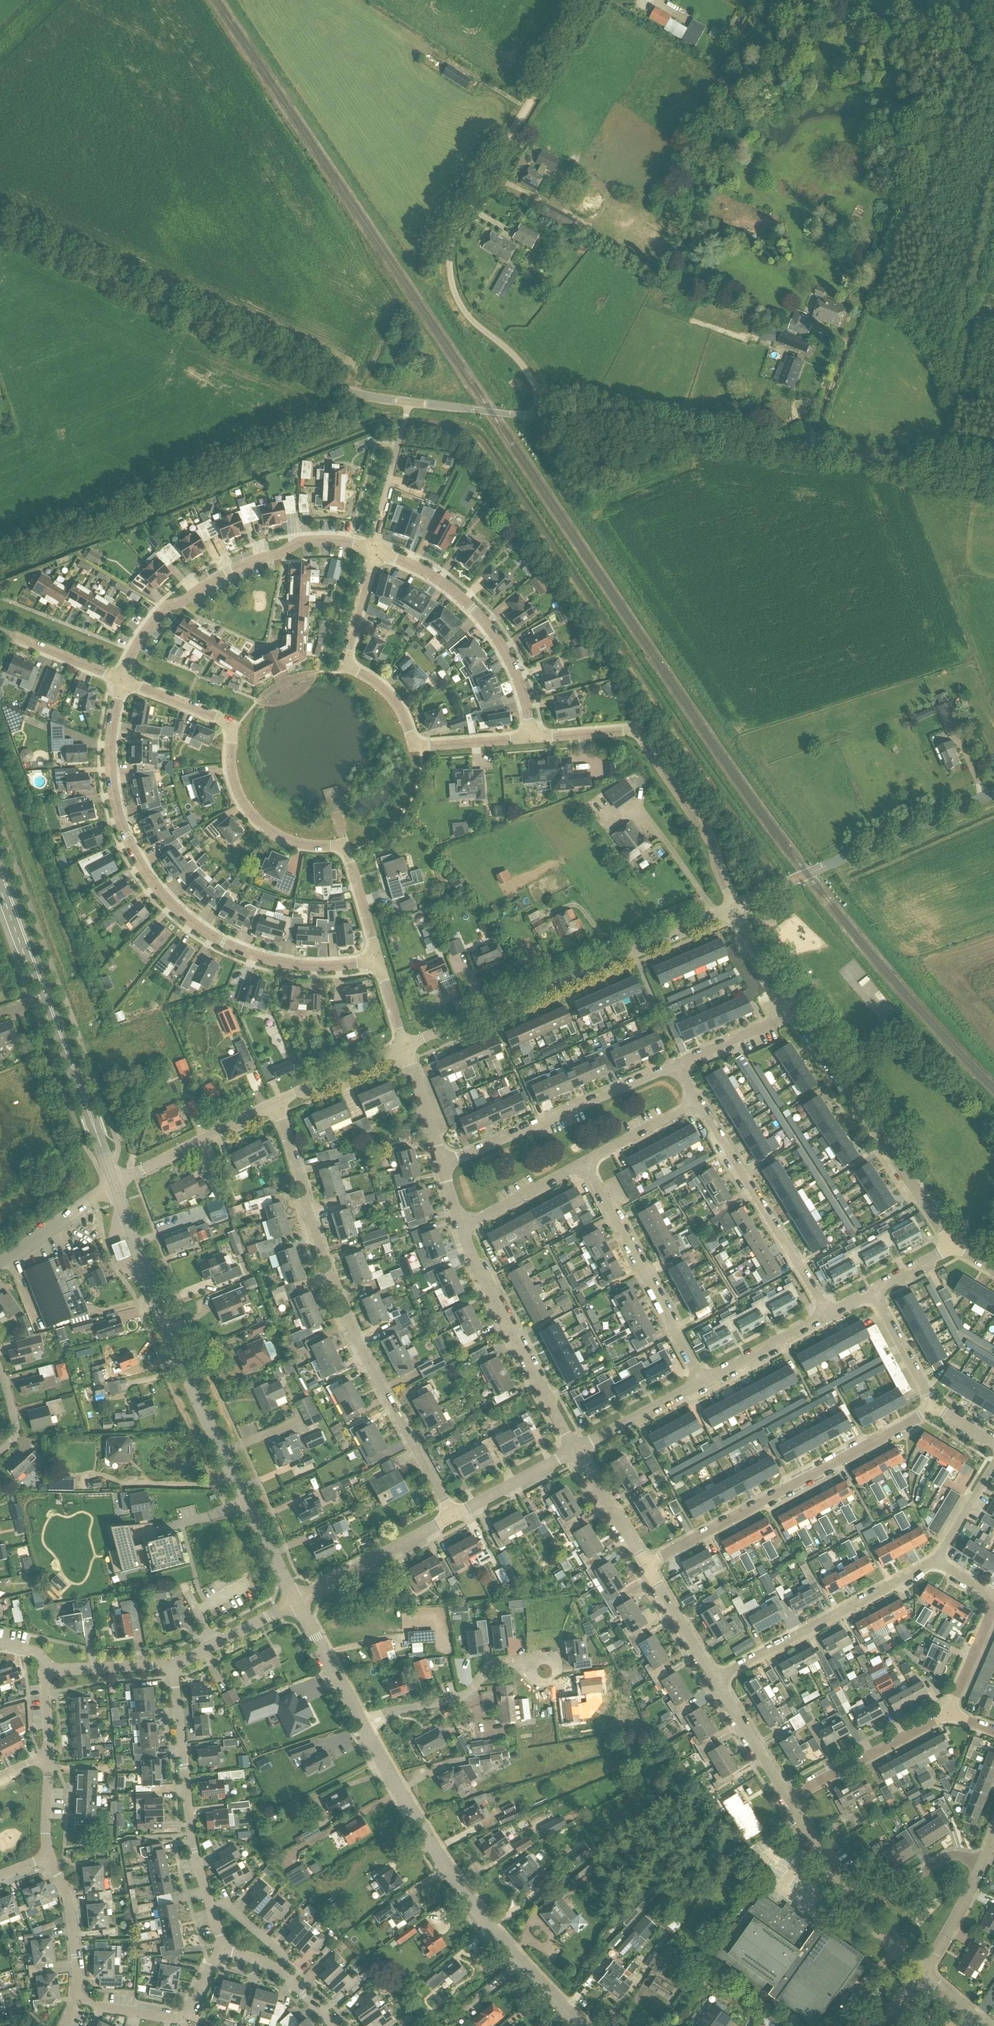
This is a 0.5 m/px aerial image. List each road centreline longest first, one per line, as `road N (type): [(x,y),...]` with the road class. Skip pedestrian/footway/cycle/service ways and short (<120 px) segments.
road 1 (residential): [(377,959),(340,966),(279,963),(222,942),(174,907),(125,836),(113,791),(110,741),(122,680)]
road 2 (unclassified): [(993,470),(539,418)]
road 3 (tertiary): [(296,1601),(219,1449),(115,1185)]
road 4 (residential): [(454,1515),(347,1316),(277,1102)]
road 5 (unclassified): [(409,402),(344,390),(0,228)]
road 6 (residential): [(377,959),(349,851),(282,839),(258,821),(235,786),(230,725),(122,680)]
road 7 (tertiary): [(584,2025),(468,1898),(361,1722)]
road 8 (unclassified): [(405,1047),(733,906)]
road 9 (residential): [(531,737),(413,746),(387,693),(346,661),(374,549)]
road 10 (tertiary): [(115,1185),(0,869)]
road 11 (residential): [(645,1565),(934,1408)]
road 12 (residential): [(122,680),(167,609),(229,574),(300,543),(374,549)]
road 13 (residential): [(733,906),(711,840),(640,737),(531,737)]
road 14 (unclassified): [(539,418),(529,373),(467,315),(450,281),(450,247),(489,174)]
road 15 (unclassified): [(733,906),(993,794)]
road 16 (residential): [(954,1245),(795,1012)]
road 17 (residential): [(443,1166),(682,1063)]
road 18 (residential): [(374,549),(454,595),(486,628),(507,661),(531,737)]
road 19 (residential): [(828,1315),(700,1098)]
road 20 (residential): [(574,1449),(463,1225)]
road 21 (residential): [(703,1383),(585,1163)]
road 22 (residential): [(211,1909),(191,1835),(173,1664)]
road 23 (residential): [(716,1680),(931,1564)]
road 24 (track): [(489,174),(589,0)]
road 25 (residential): [(788,1797),(954,1712)]
road 26 (residential): [(361,1722),(458,1700),(497,1664),(529,1666)]
road 27 (unclassified): [(115,1185),(277,1102)]
road 28 (residential): [(296,1601),(454,1515)]
road 29 (track): [(833,863),(843,872),(860,867),(993,808)]
road 30 (residential): [(374,549),(409,402)]
road 31 (residential): [(78,1999),(64,1883),(47,1856)]
road 32 (residential): [(574,1449),(703,1383)]
road 33 (residential): [(703,1383),(828,1315)]
road 34 (unclassified): [(0,1264),(115,1185)]
road 35 (unclassified): [(277,1102),(405,1047)]
road 36 (residential): [(296,1601),(173,1664)]
road 37 (residential): [(788,1797),(716,1680)]
road 38 (tertiary): [(361,1722),(296,1601)]
road 39 (residential): [(454,1515),(574,1449)]
road 40 (residential): [(463,1225),(585,1163)]
road 41 (residential): [(866,1909),(788,1797)]
road 42 (residential): [(645,1565),(574,1449)]
road 43 (residential): [(716,1680),(645,1565)]
road 44 (residential): [(866,1909),(955,1856),(983,1867)]
road 45 (residential): [(585,1163),(700,1098)]
road 46 (residential): [(934,1408),(872,1292)]
road 47 (unclassified): [(539,418),(409,402)]
road 48 (residential): [(173,1664),(45,1671)]
road 49 (residential): [(443,1166),(405,1047)]
road 50 (residential): [(682,1063),(795,1012)]
road 51 (residential): [(795,1012),(733,906)]

